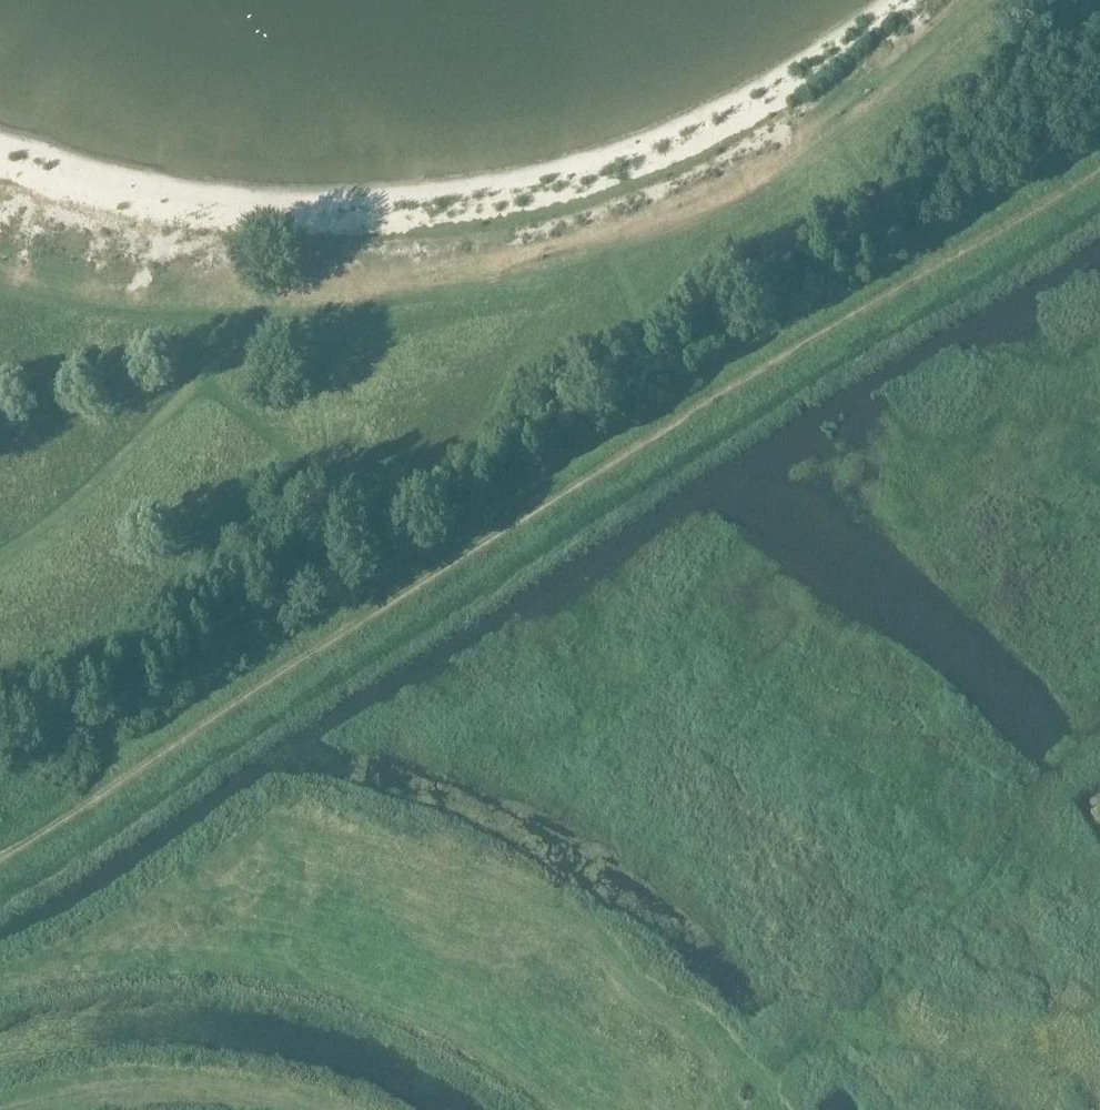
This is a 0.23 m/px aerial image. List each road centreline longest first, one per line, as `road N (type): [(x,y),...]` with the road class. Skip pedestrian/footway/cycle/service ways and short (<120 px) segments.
road 1 (track): [(1099,175),(603,475),(0,858)]

